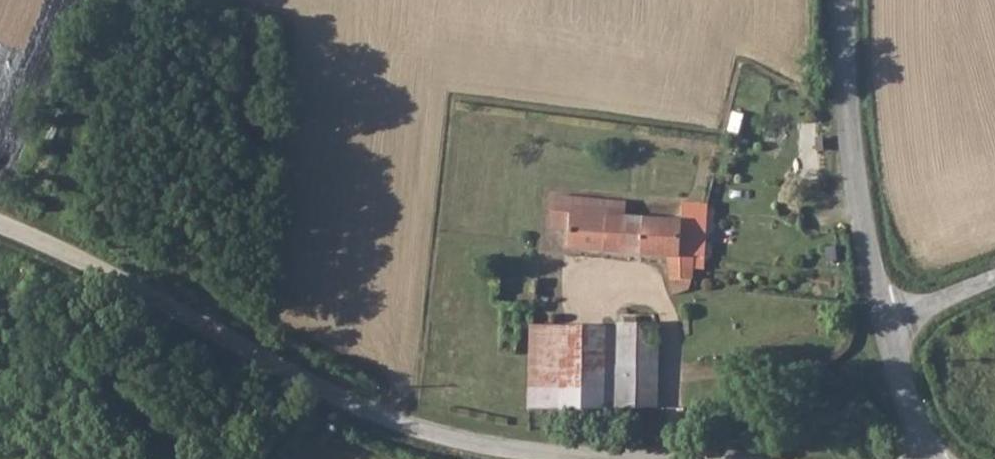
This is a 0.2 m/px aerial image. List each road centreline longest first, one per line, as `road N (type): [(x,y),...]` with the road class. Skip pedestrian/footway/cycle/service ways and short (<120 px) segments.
road 1 (unclassified): [(0,224),(53,243),(346,405),(503,452),(558,458)]
road 2 (tertiary): [(844,0),(848,98),(886,325)]
road 3 (tertiary): [(886,325),(912,417),(933,458)]

